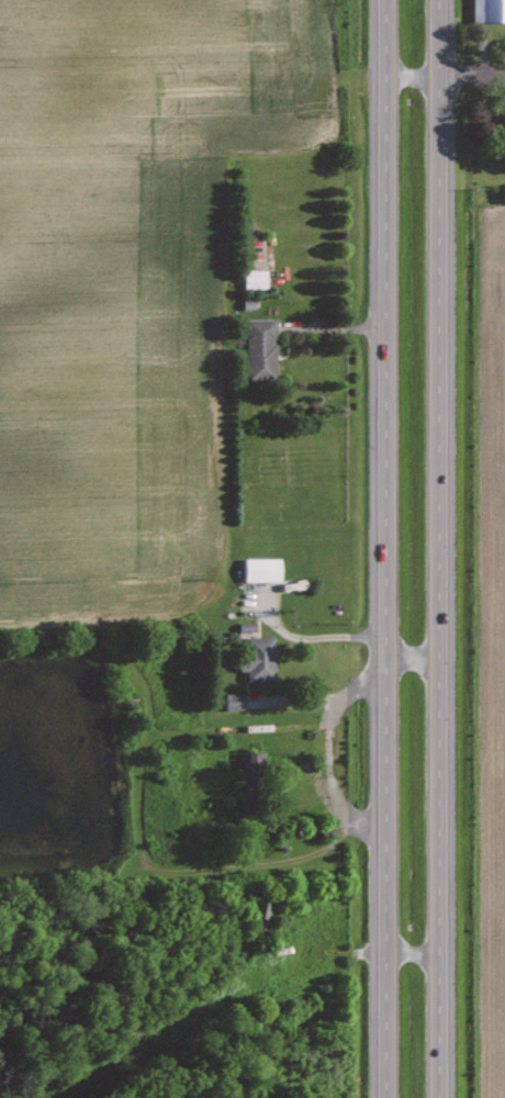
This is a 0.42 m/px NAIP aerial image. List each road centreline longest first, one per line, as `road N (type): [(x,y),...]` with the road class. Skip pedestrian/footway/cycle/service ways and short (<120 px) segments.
road 1 (trunk): [(437,1097),(436,0)]
road 2 (trunk): [(384,0),(384,1097)]

